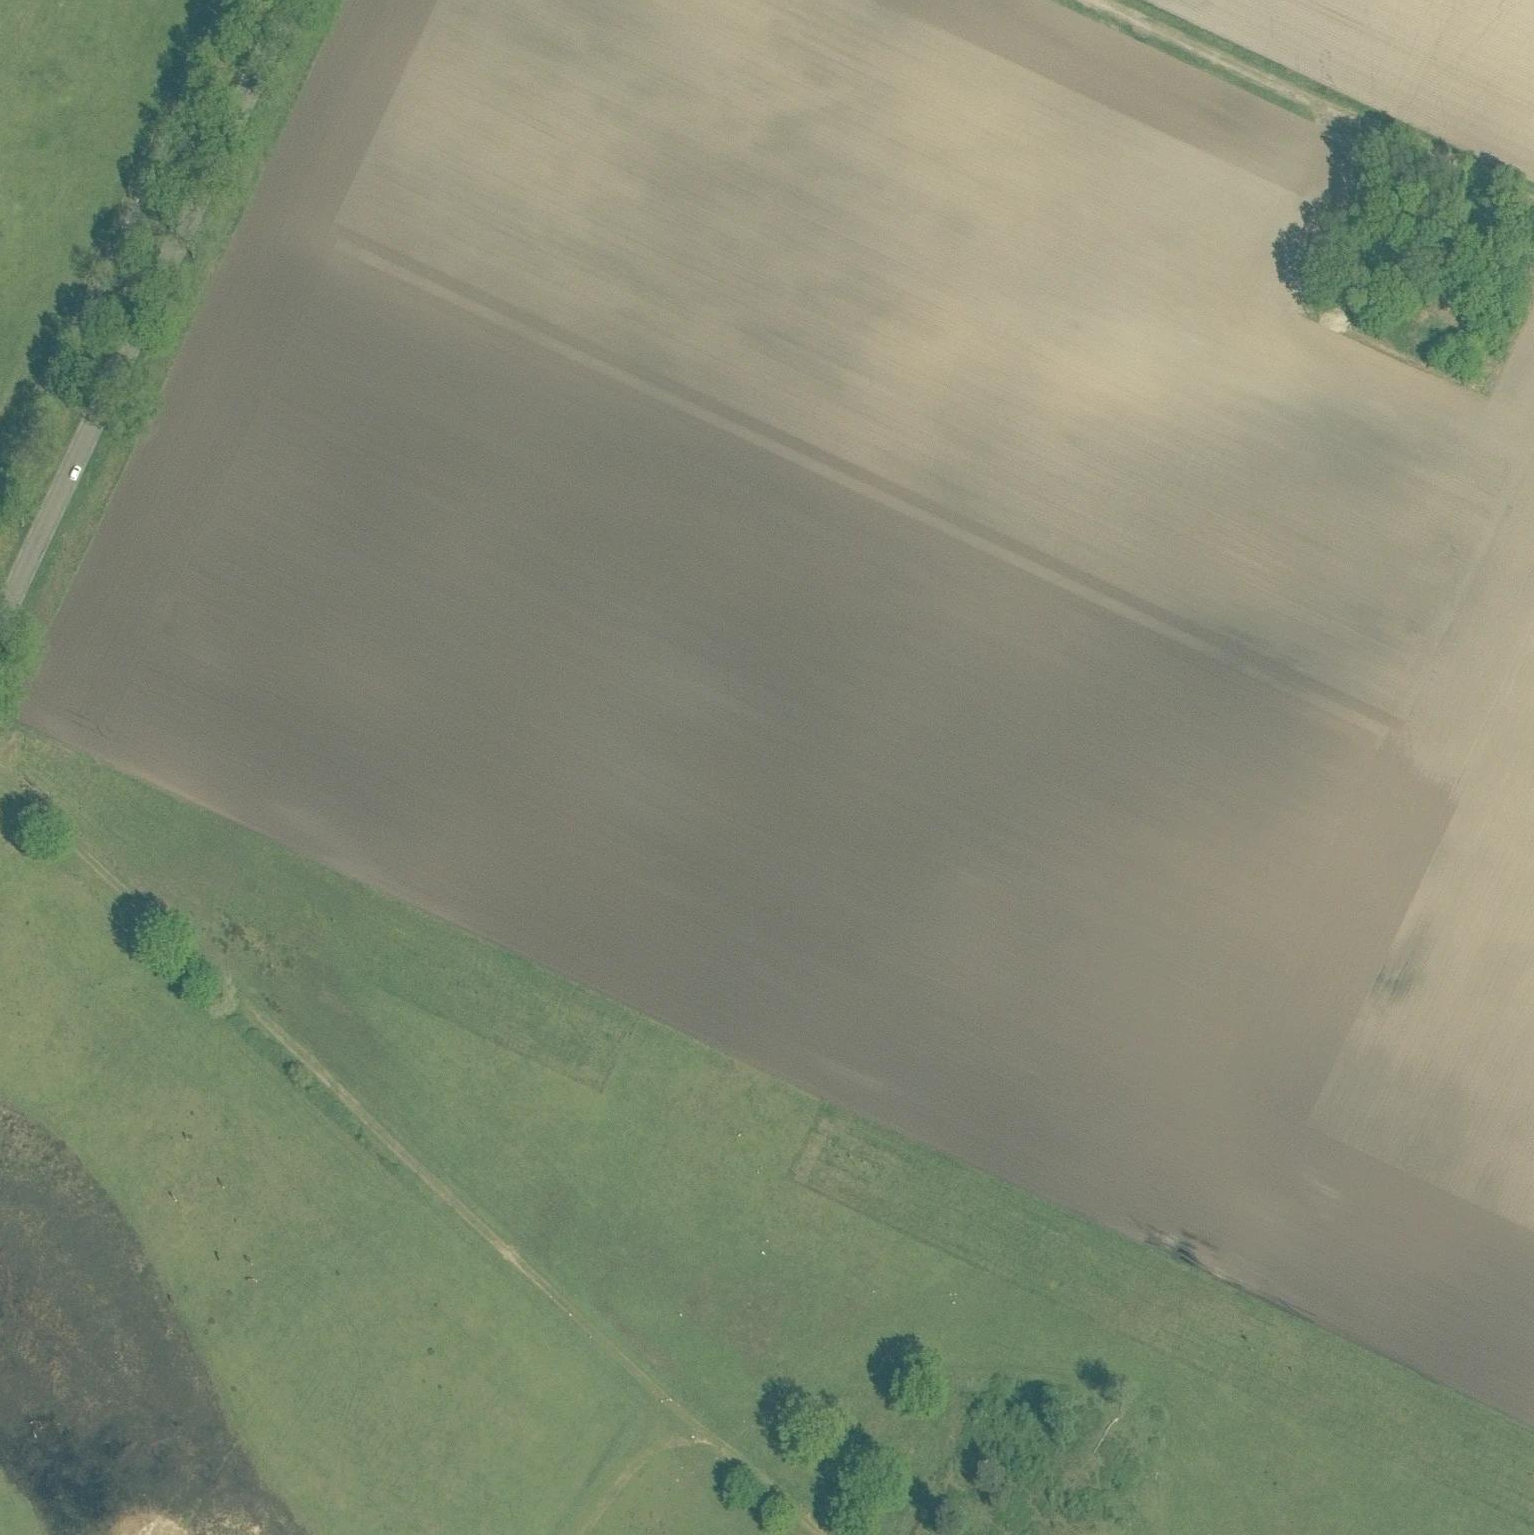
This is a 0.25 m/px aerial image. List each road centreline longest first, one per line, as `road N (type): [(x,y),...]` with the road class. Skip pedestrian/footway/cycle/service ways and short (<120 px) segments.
road 1 (track): [(0,781),(814,1534)]
road 2 (tertiary): [(0,623),(293,0)]
road 3 (track): [(1097,0),(1533,204)]

